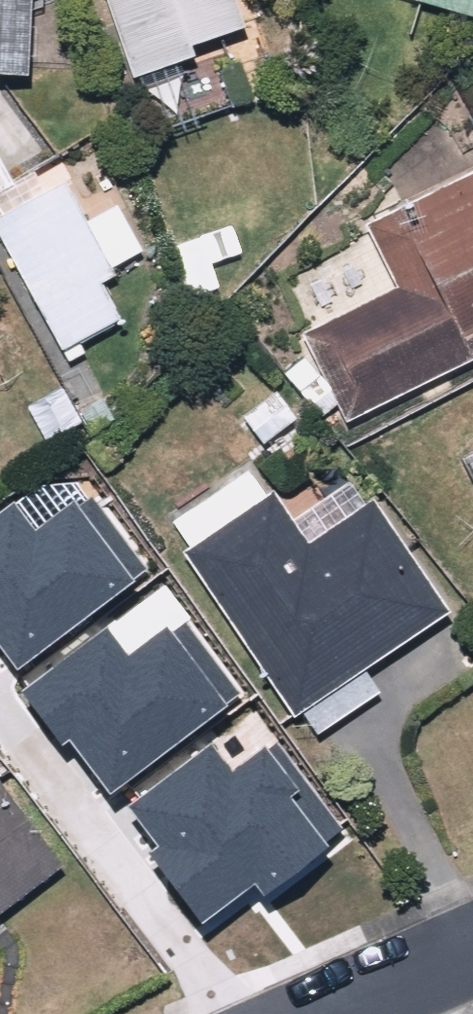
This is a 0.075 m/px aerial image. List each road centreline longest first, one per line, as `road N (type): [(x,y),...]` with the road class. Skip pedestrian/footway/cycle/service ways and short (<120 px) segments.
road 1 (residential): [(472,950),(324,1013)]

